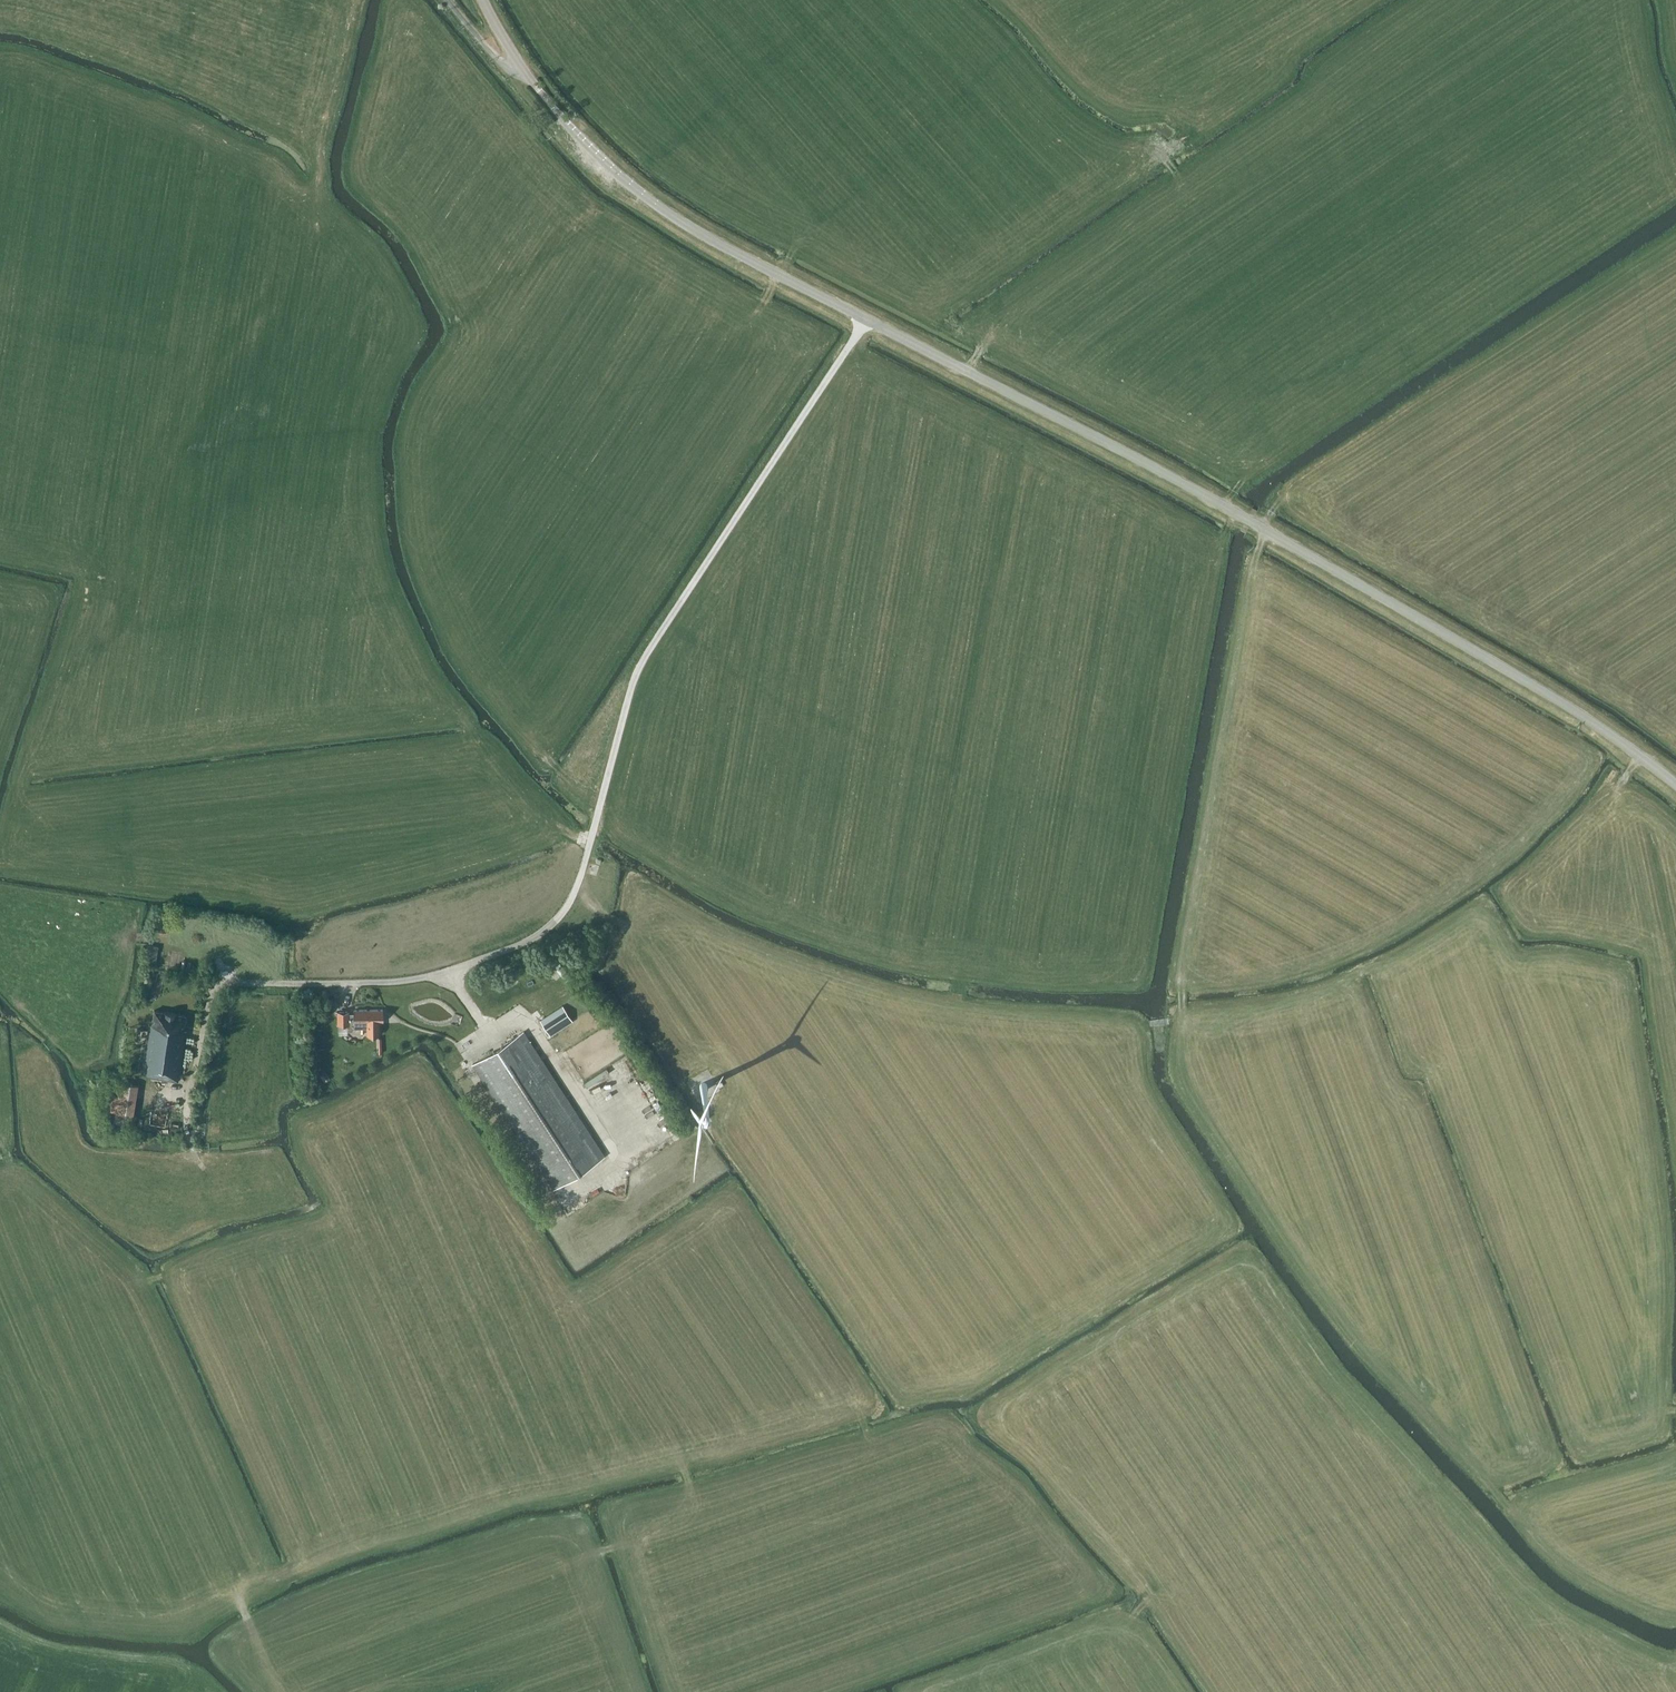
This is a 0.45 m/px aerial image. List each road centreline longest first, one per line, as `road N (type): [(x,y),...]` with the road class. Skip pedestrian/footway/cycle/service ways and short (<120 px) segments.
road 1 (unclassified): [(232,981),(384,983),(445,972),(537,937),(570,903),(643,659),(866,323)]
road 2 (tertiary): [(1675,786),(1614,734),(1444,630),(1200,494),(866,323)]
road 3 (tertiary): [(866,323),(681,225),(602,162),(518,68),(486,0)]

